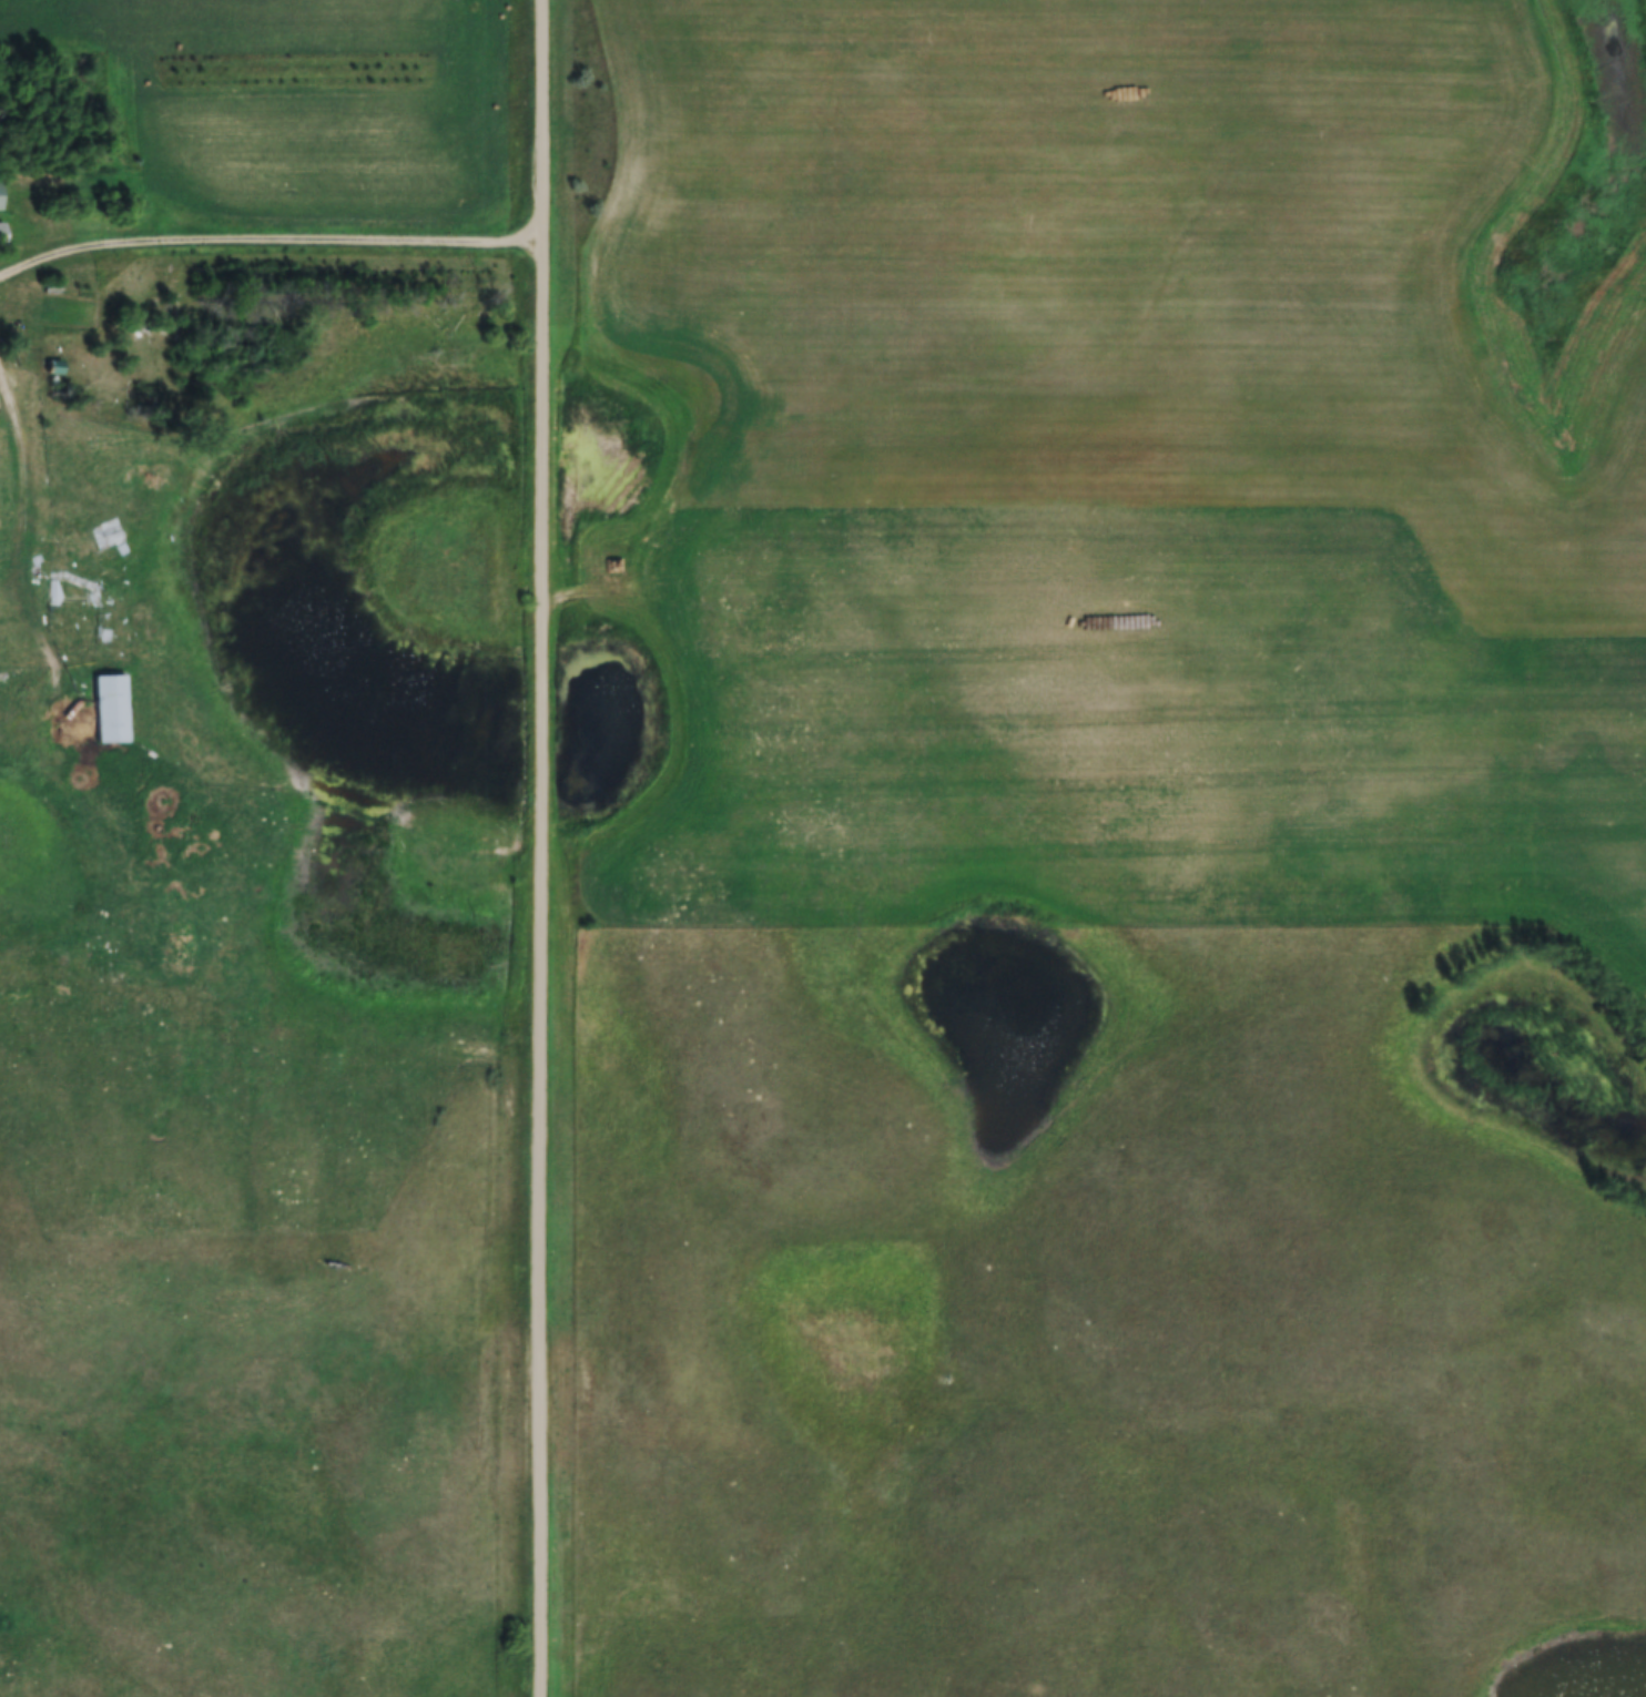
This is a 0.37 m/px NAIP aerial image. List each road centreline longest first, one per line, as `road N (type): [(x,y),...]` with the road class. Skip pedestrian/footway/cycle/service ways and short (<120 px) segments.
road 1 (residential): [(535,1696),(539,0)]
road 2 (track): [(61,695),(11,575),(11,426),(0,402)]

